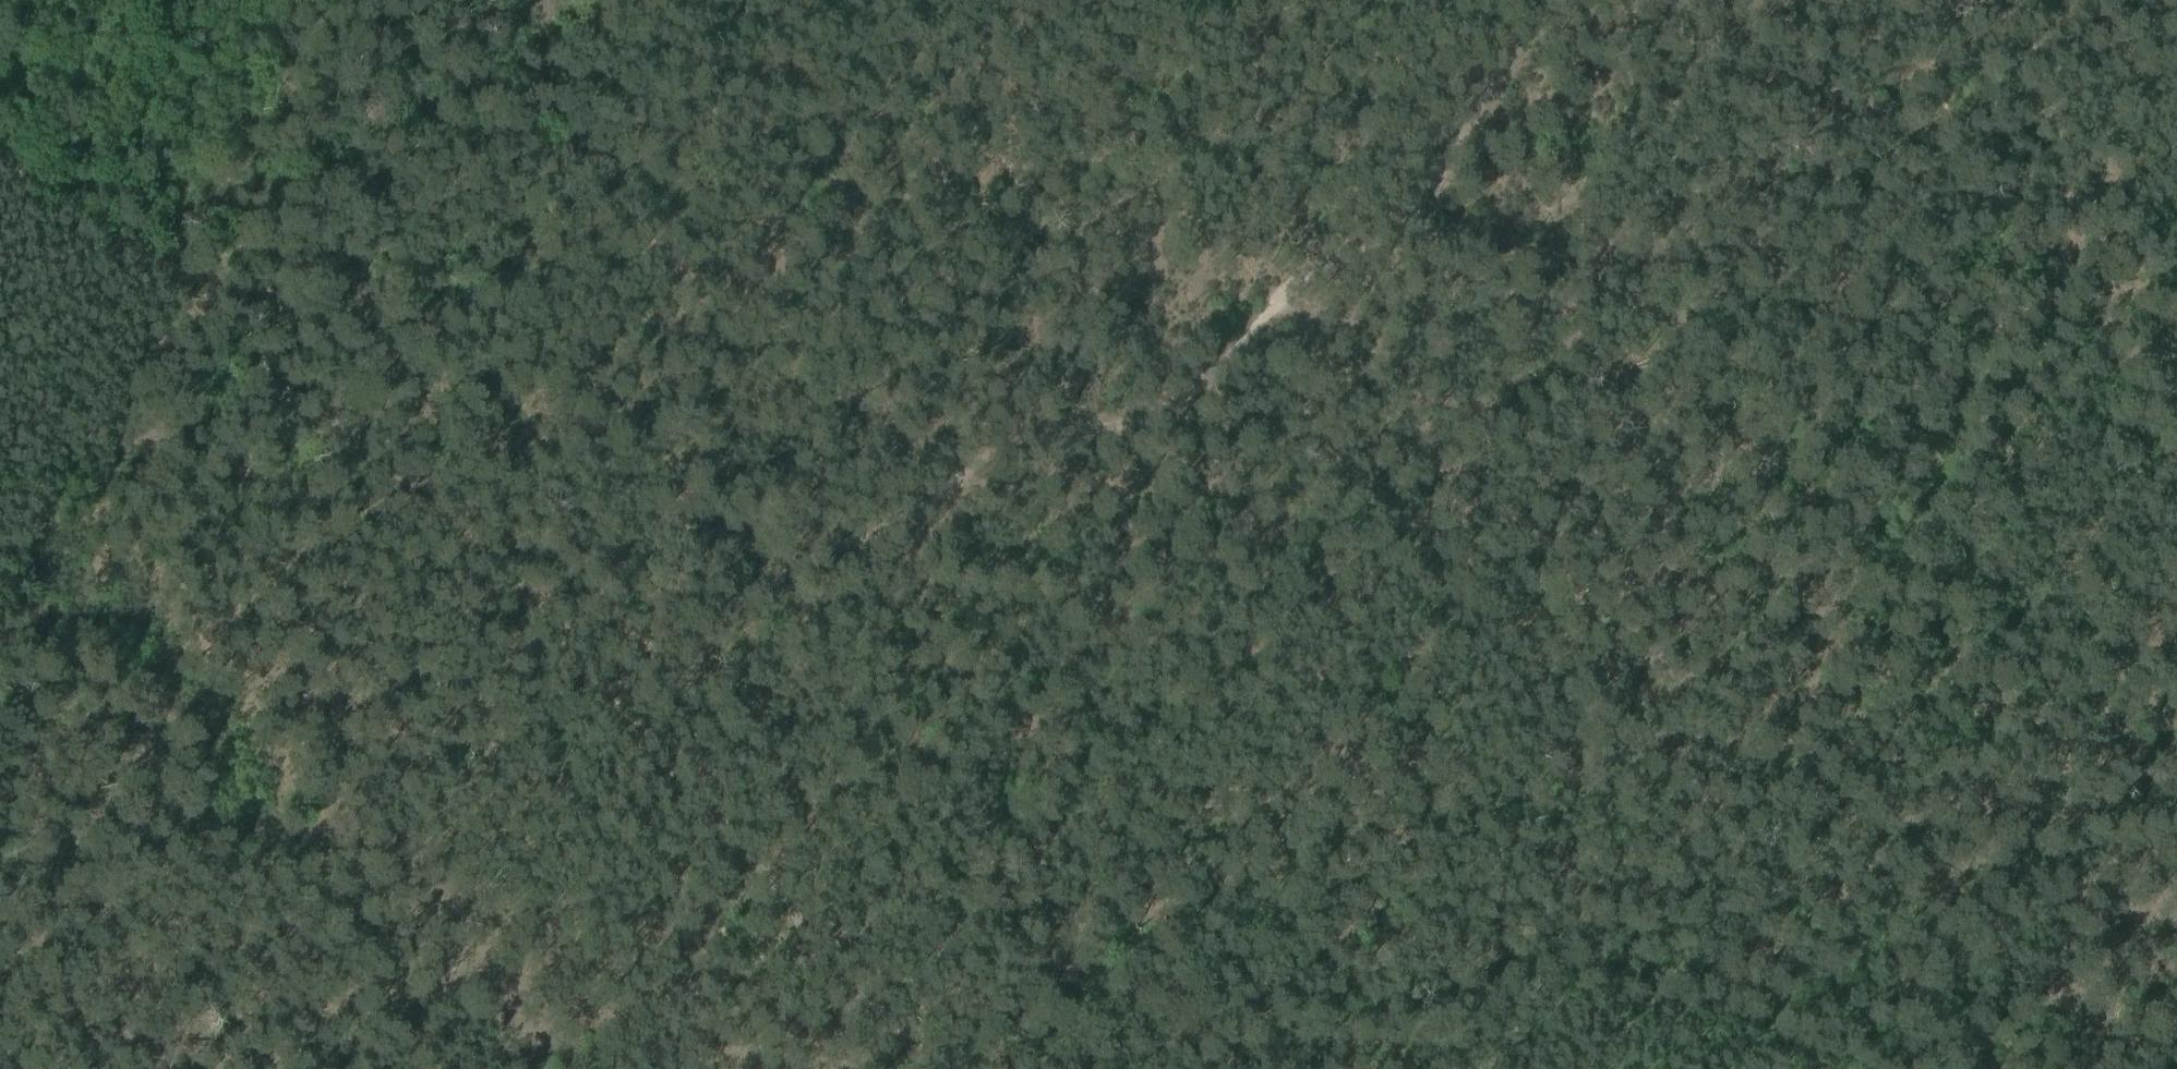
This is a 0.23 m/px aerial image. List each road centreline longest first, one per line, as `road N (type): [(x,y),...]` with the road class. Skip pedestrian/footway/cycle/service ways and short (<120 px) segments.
road 1 (track): [(1538,0),(1406,222),(1188,400),(949,485),(705,622),(688,689),(701,798),(939,1068)]
road 2 (track): [(2176,709),(1888,832),(1755,932),(1561,994),(1466,1068)]
road 3 (track): [(201,300),(385,447),(520,583)]
road 4 (track): [(2013,0),(2059,95),(2078,219),(2089,241),(2176,308)]
road 5 (track): [(520,583),(701,798)]
road 6 (track): [(0,143),(201,300)]
road 7 (track): [(705,622),(520,583)]

